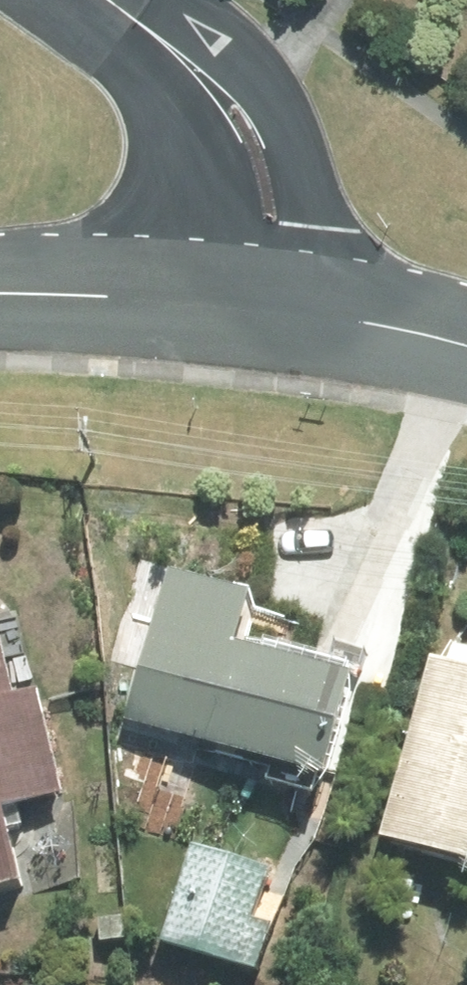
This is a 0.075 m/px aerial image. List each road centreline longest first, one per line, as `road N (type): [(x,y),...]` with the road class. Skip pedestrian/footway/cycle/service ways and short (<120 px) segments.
road 1 (residential): [(114,7),(208,50),(282,118),(322,233),(312,314)]
road 2 (residential): [(174,296),(182,193),(174,116),(151,60),(114,7)]
road 3 (secondary): [(174,296),(0,297)]
road 4 (secondary): [(466,348),(312,314)]
road 5 (secondary): [(312,314),(174,296)]

